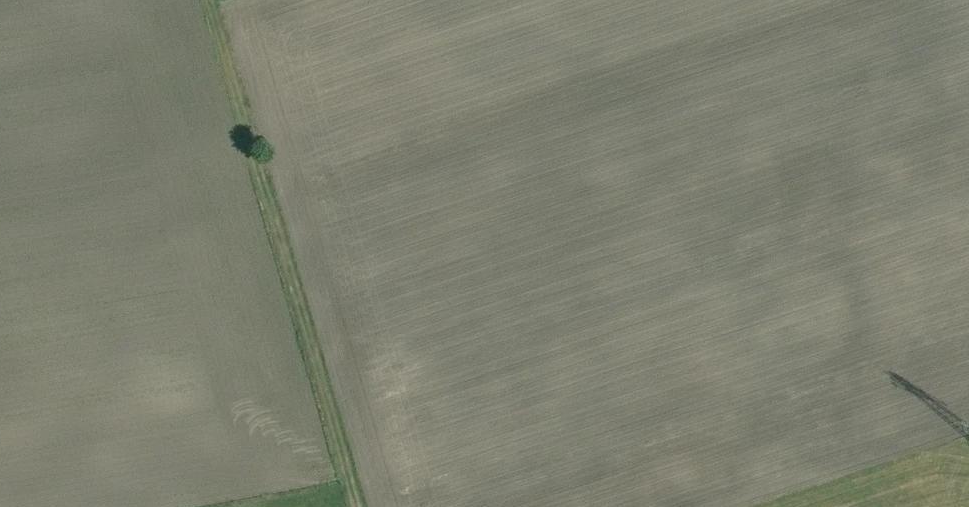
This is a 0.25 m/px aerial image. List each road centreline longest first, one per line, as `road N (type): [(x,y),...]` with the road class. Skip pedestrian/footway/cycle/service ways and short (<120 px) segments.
road 1 (track): [(351,506),(207,0)]

